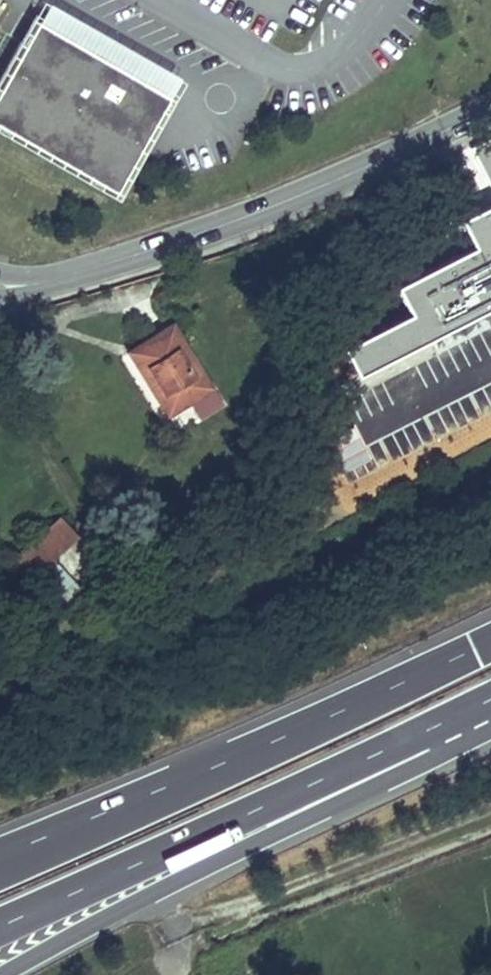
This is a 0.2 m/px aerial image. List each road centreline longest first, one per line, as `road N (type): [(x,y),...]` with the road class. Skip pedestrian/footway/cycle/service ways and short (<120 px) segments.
road 1 (motorway): [(0,969),(160,879),(490,722)]
road 2 (motorway): [(0,918),(490,694)]
road 3 (motorway): [(490,639),(272,741),(0,851)]
road 4 (tertiary): [(32,284),(217,229),(490,110)]

